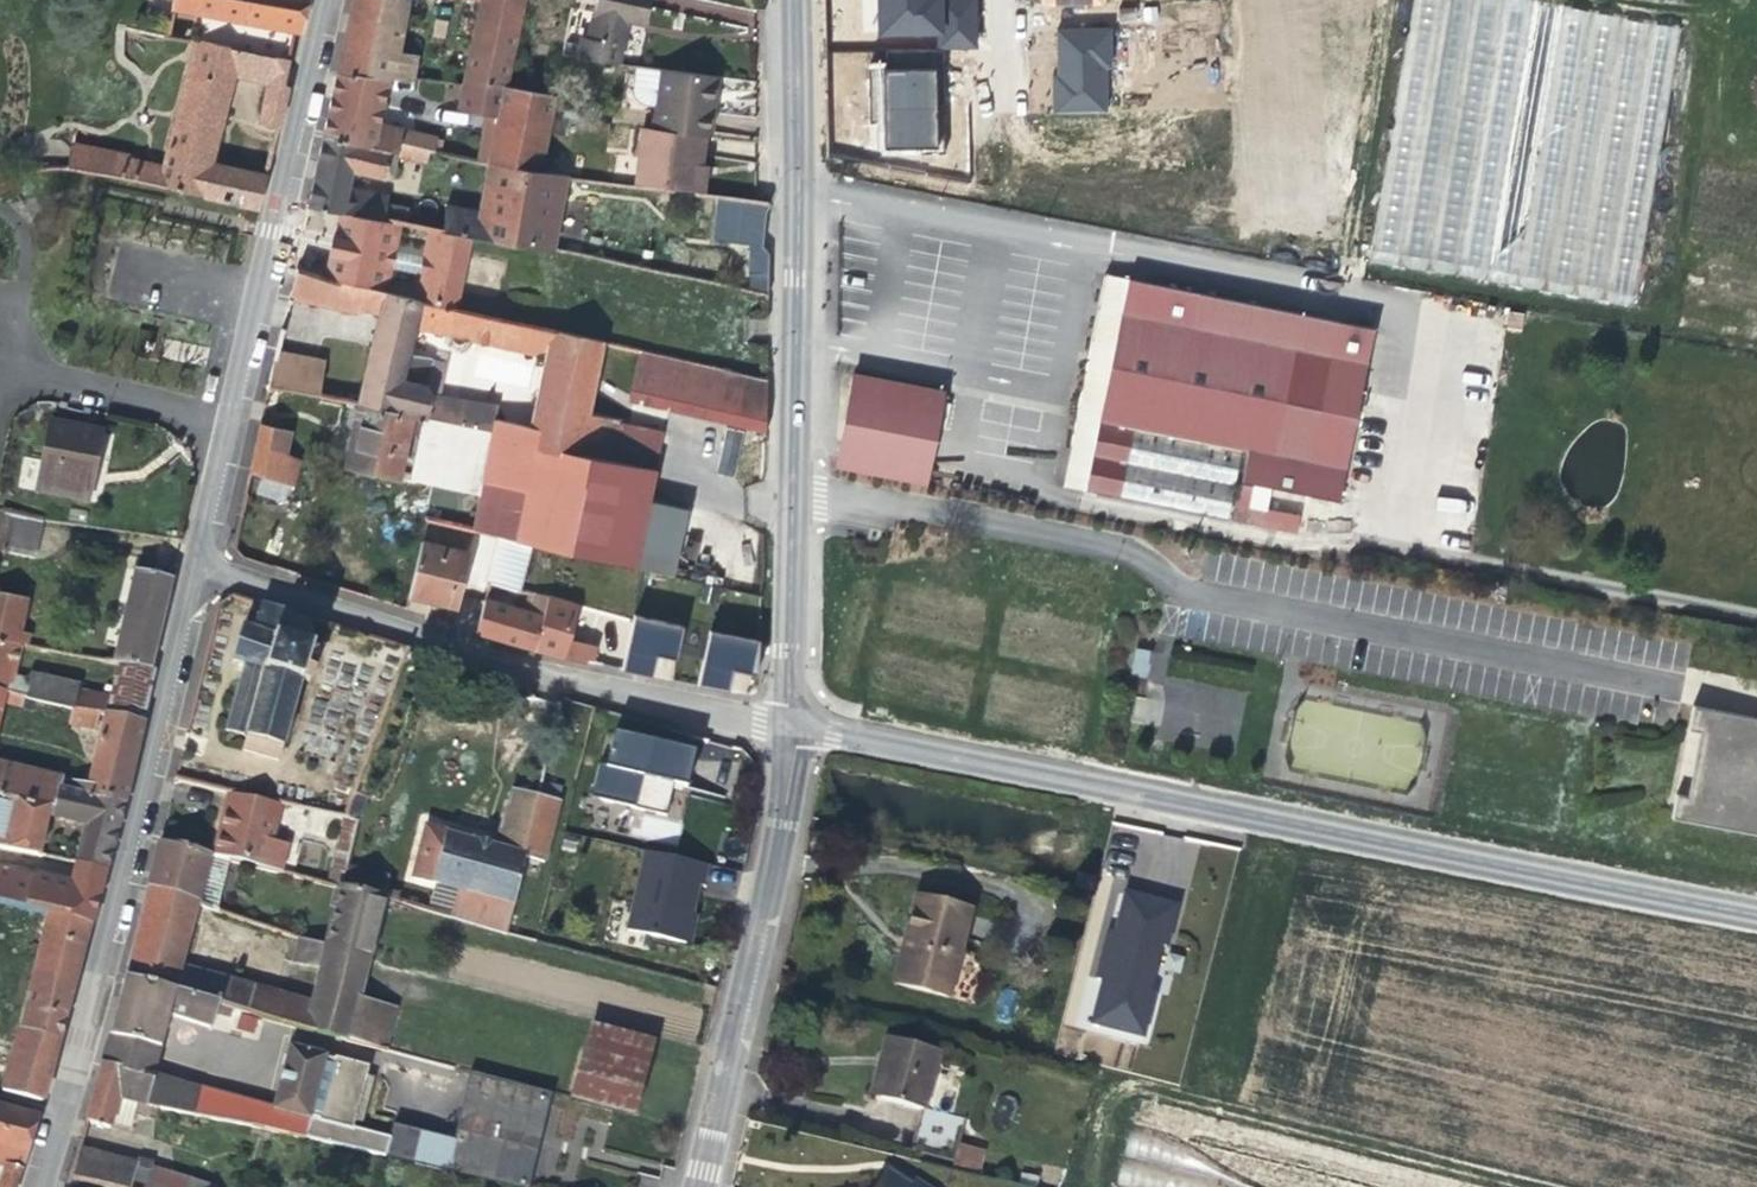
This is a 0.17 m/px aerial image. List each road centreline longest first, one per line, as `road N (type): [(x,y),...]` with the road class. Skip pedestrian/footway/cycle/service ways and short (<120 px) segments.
road 1 (tertiary): [(789,721),(1756,914)]
road 2 (tertiary): [(789,0),(789,721)]
road 3 (residential): [(203,580),(35,1186)]
road 4 (residential): [(203,580),(789,721)]
road 5 (tertiary): [(789,721),(779,824),(695,1186)]
road 6 (residential): [(327,0),(236,426)]
road 7 (track): [(1525,1186),(1118,1085)]
road 8 (residential): [(4,374),(43,200),(256,247)]
road 9 (residential): [(236,426),(4,374)]
road 10 (residential): [(1000,0),(1008,160)]
road 11 (residential): [(236,426),(203,580)]

